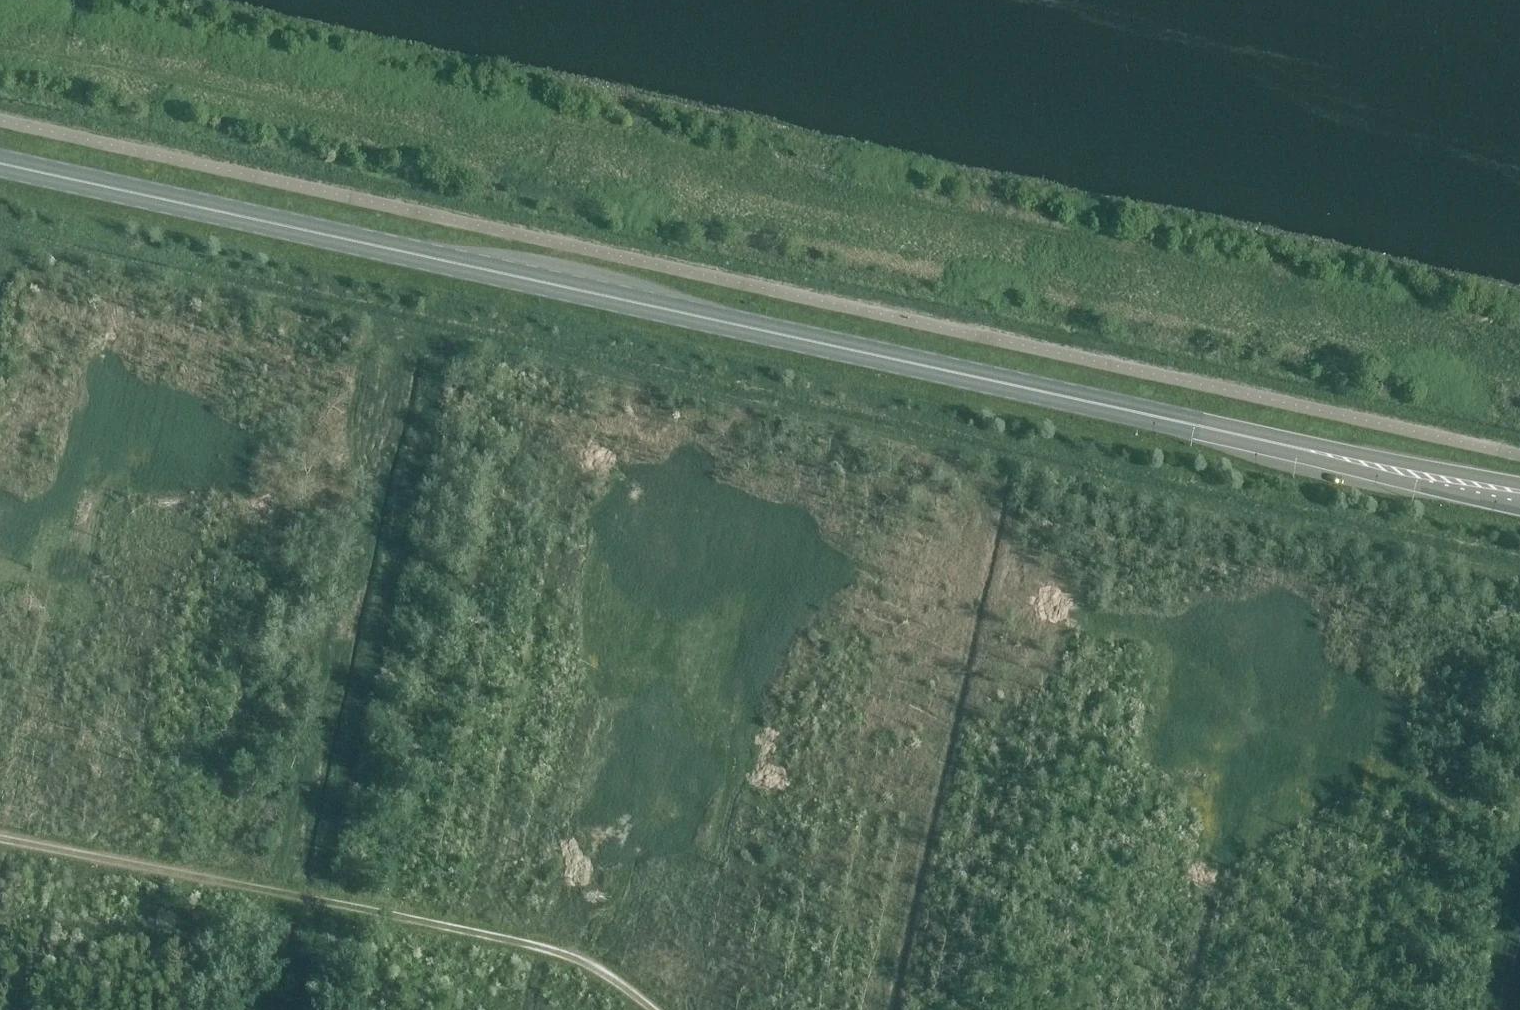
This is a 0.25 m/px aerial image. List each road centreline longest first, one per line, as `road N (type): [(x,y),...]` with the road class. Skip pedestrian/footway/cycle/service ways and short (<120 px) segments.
road 1 (primary): [(1519,495),(0,163)]
road 2 (track): [(651,1009),(592,967),(553,951),(0,839)]

